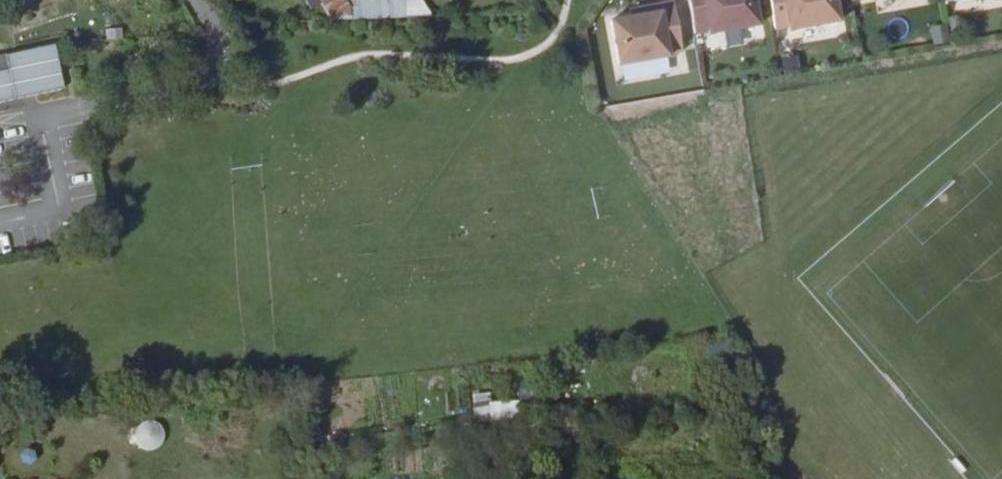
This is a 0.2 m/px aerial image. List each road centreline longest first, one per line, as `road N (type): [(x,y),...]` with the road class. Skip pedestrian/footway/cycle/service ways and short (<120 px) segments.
road 1 (residential): [(0,221),(58,208),(34,119),(191,80),(212,66),(214,45),(194,0)]

